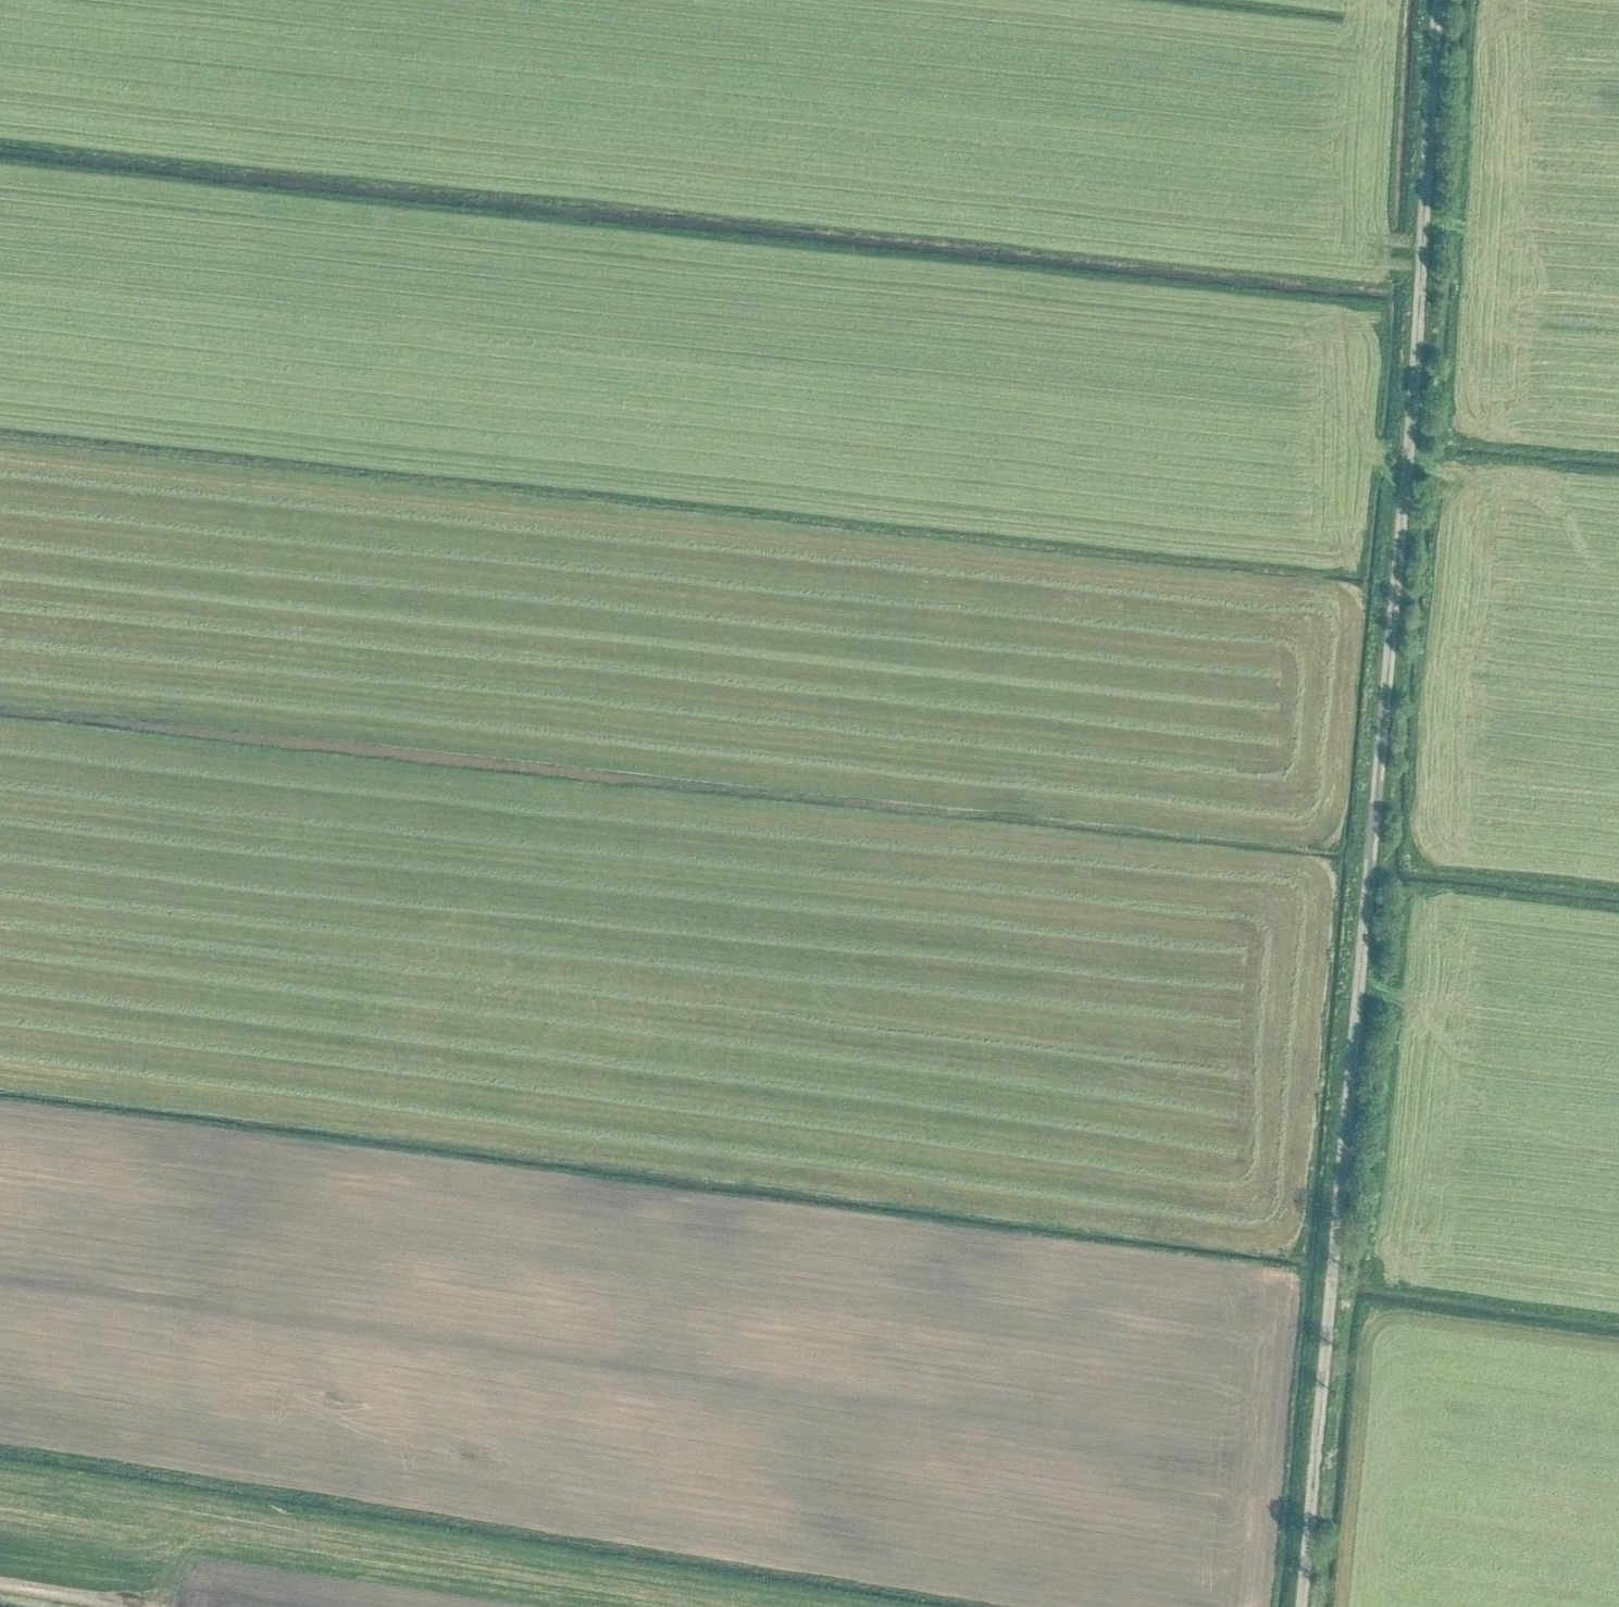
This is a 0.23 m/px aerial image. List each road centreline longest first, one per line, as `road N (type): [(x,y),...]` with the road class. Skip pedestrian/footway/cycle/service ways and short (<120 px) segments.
road 1 (unclassified): [(1286,1606),(1443,0)]

